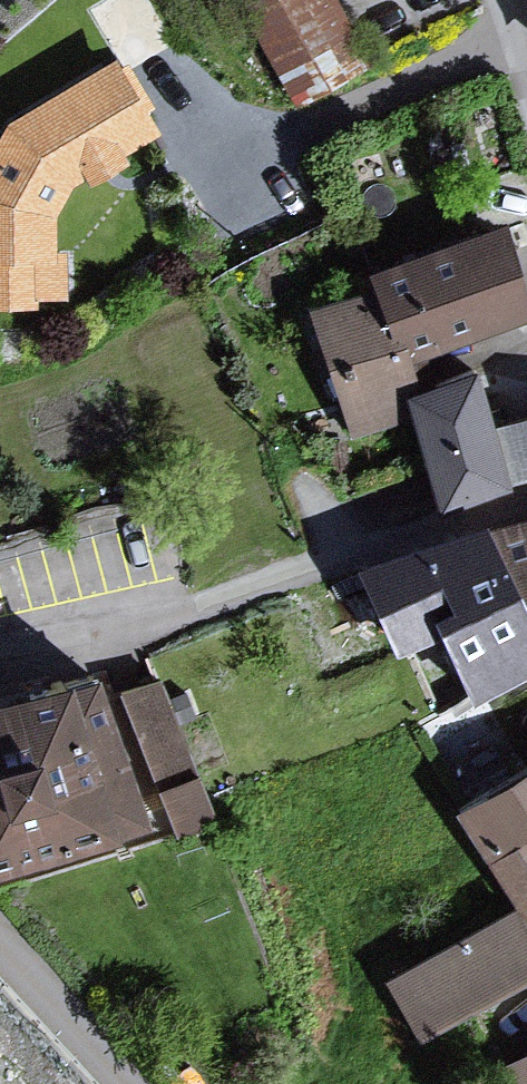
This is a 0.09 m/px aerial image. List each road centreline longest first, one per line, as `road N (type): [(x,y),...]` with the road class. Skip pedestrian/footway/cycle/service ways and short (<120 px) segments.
road 1 (residential): [(0,645),(190,608),(526,494)]
road 2 (residential): [(0,954),(121,1083)]

